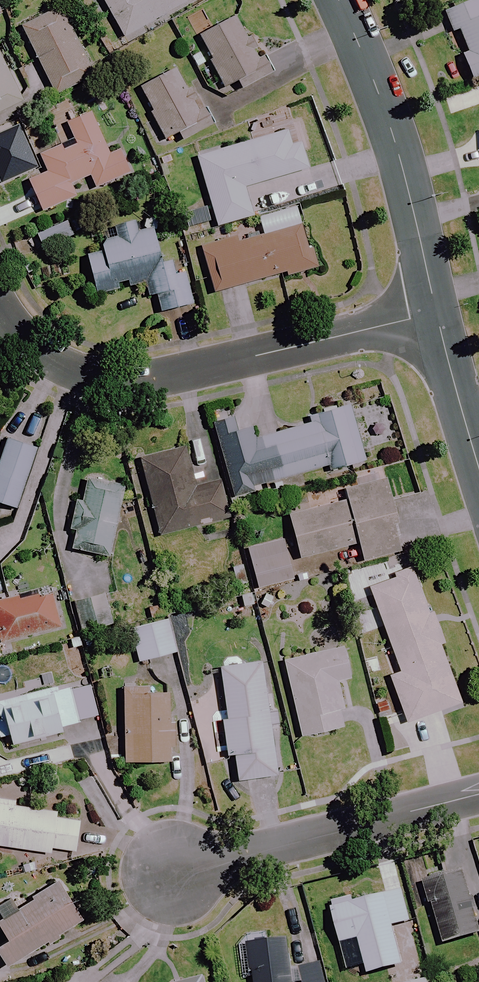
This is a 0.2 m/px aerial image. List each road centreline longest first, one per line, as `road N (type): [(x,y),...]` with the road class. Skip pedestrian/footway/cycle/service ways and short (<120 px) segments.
road 1 (residential): [(433,309),(115,377),(23,332),(0,301)]
road 2 (residential): [(478,793),(174,872)]
road 3 (tertiary): [(338,0),(412,216)]
road 4 (tertiary): [(433,309),(478,461)]

